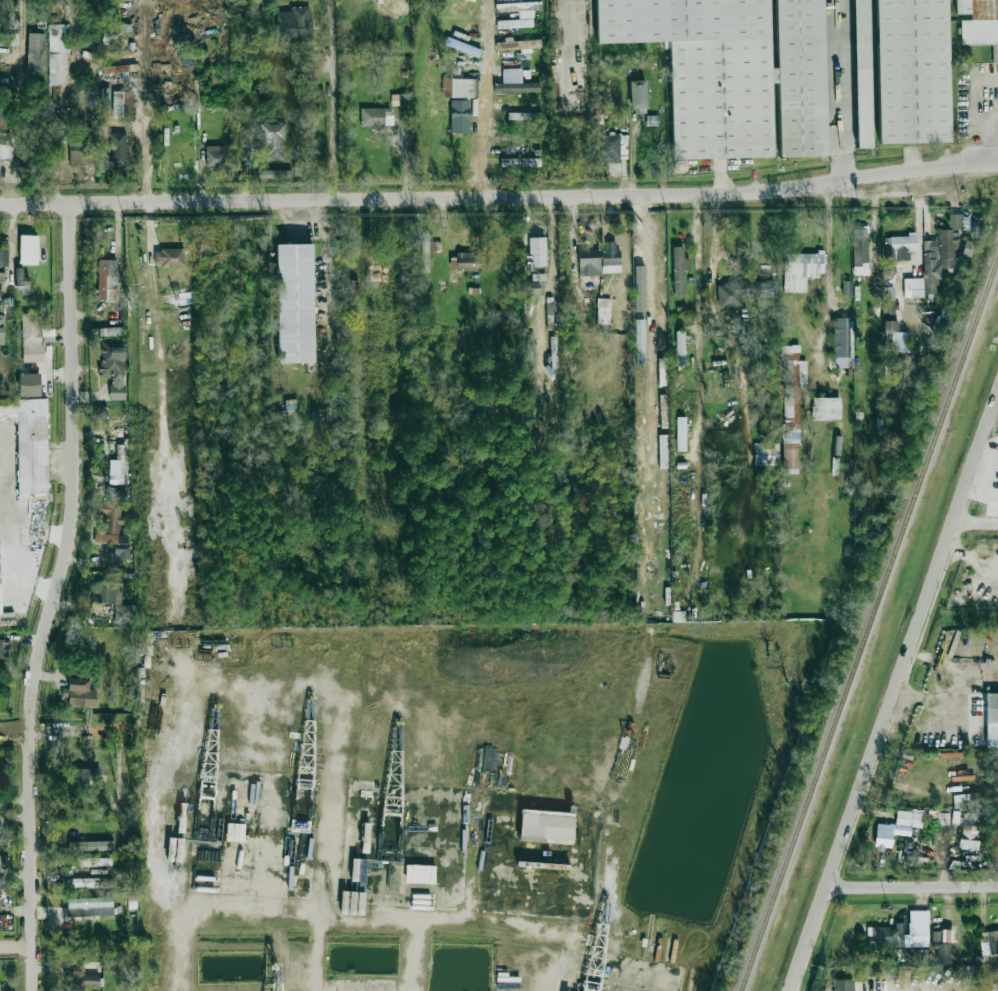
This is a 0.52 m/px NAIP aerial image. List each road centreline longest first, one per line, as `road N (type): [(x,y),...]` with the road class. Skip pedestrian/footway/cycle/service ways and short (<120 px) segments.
road 1 (tertiary): [(0,208),(752,195),(922,168),(997,165)]
road 2 (residential): [(29,990),(32,673),(70,517),(69,207)]
road 3 (secondary): [(997,392),(786,990)]
road 4 (residential): [(821,888),(997,887)]
road 5 (residential): [(0,734),(120,734)]

